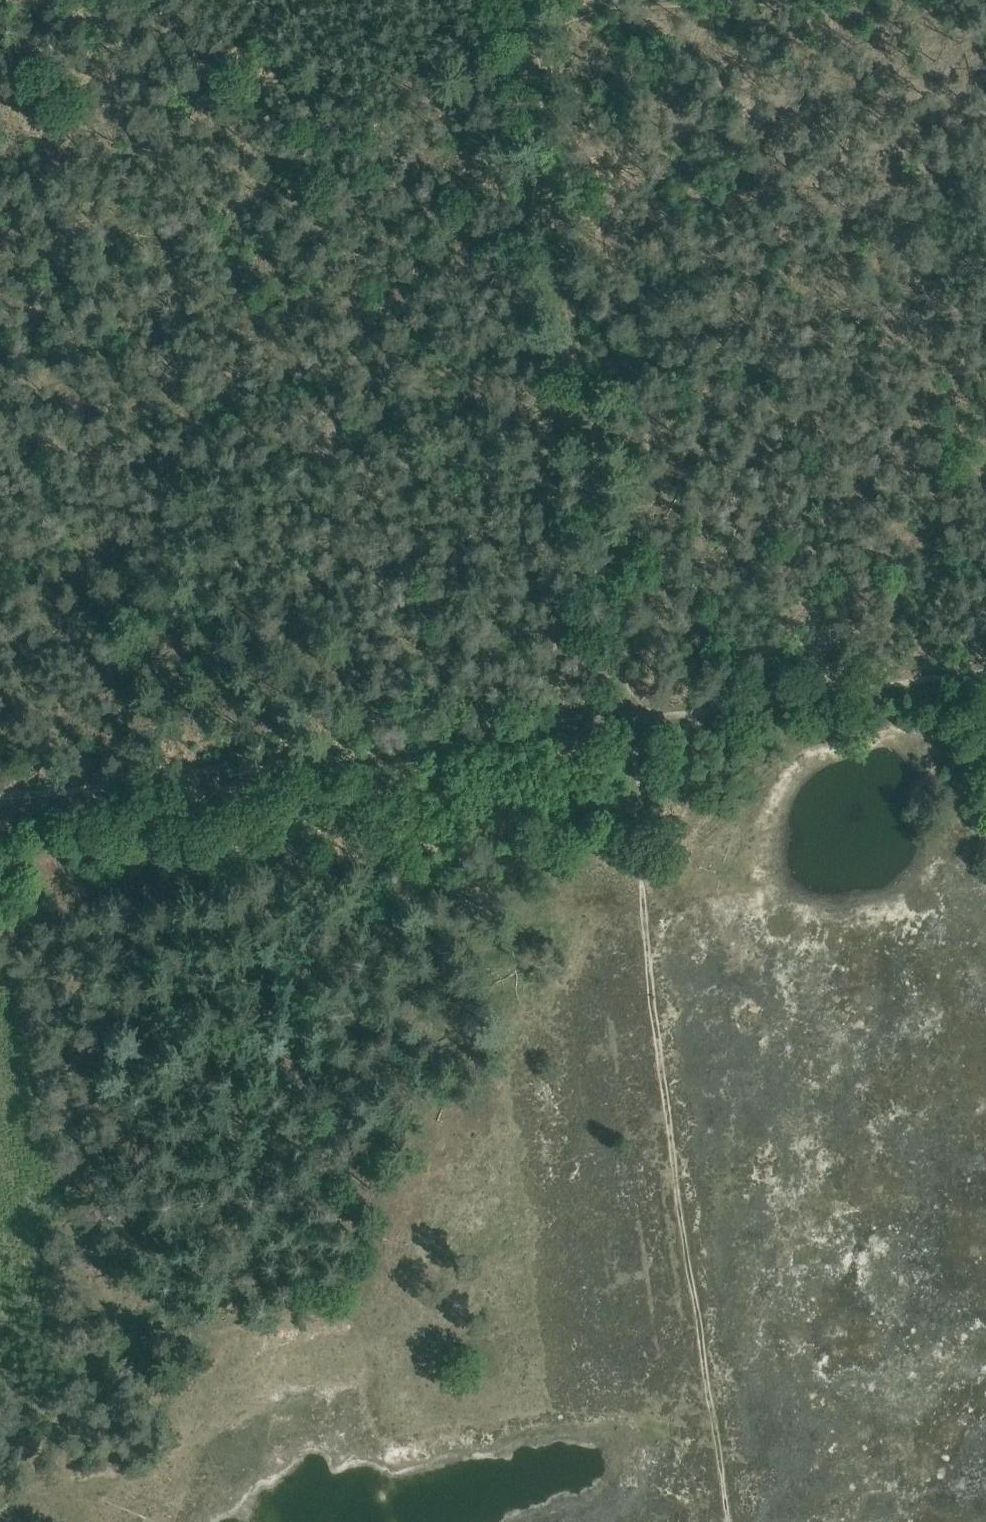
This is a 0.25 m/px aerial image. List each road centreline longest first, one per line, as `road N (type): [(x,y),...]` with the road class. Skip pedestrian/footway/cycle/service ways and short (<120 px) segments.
road 1 (track): [(657,716),(0,801)]
road 2 (track): [(985,673),(657,716)]

